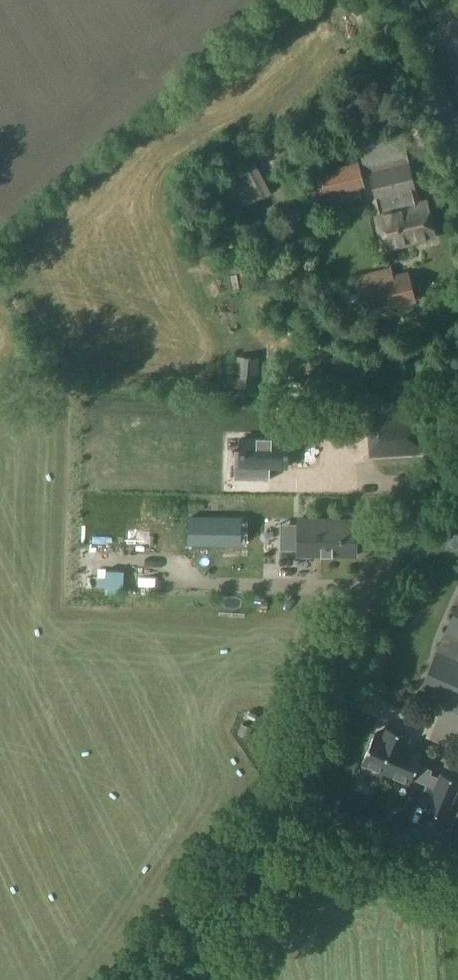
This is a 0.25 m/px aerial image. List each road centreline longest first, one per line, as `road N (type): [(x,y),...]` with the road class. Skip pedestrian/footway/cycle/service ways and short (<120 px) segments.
road 1 (unclassified): [(277,798),(457,401)]
road 2 (unclassified): [(144,979),(277,798)]
road 3 (unclassified): [(457,869),(277,798)]
road 4 (unclassified): [(457,151),(418,29),(399,0)]

